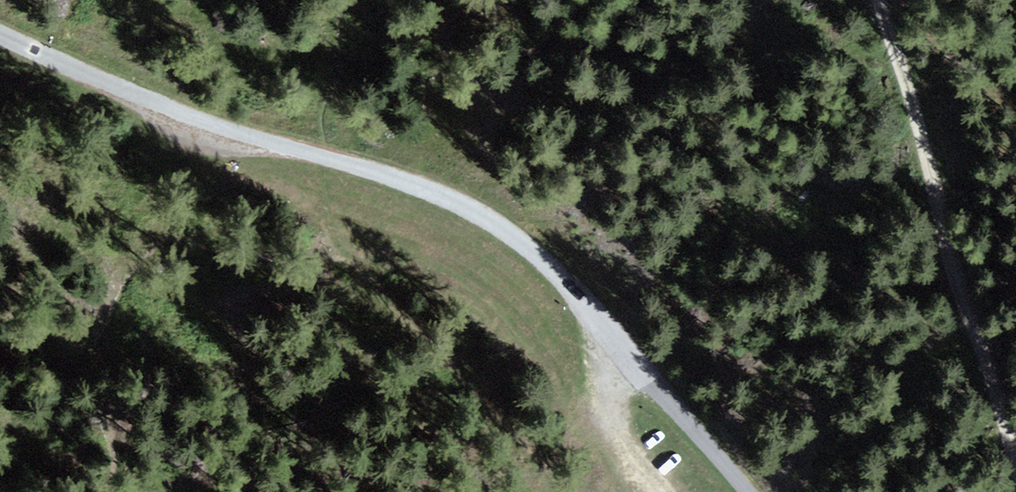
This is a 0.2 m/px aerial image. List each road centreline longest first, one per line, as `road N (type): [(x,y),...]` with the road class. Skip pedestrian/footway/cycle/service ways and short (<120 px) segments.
road 1 (unclassified): [(683,415),(554,270),(485,217),(393,176),(185,113),(0,34)]
road 2 (track): [(888,0),(1006,491)]

